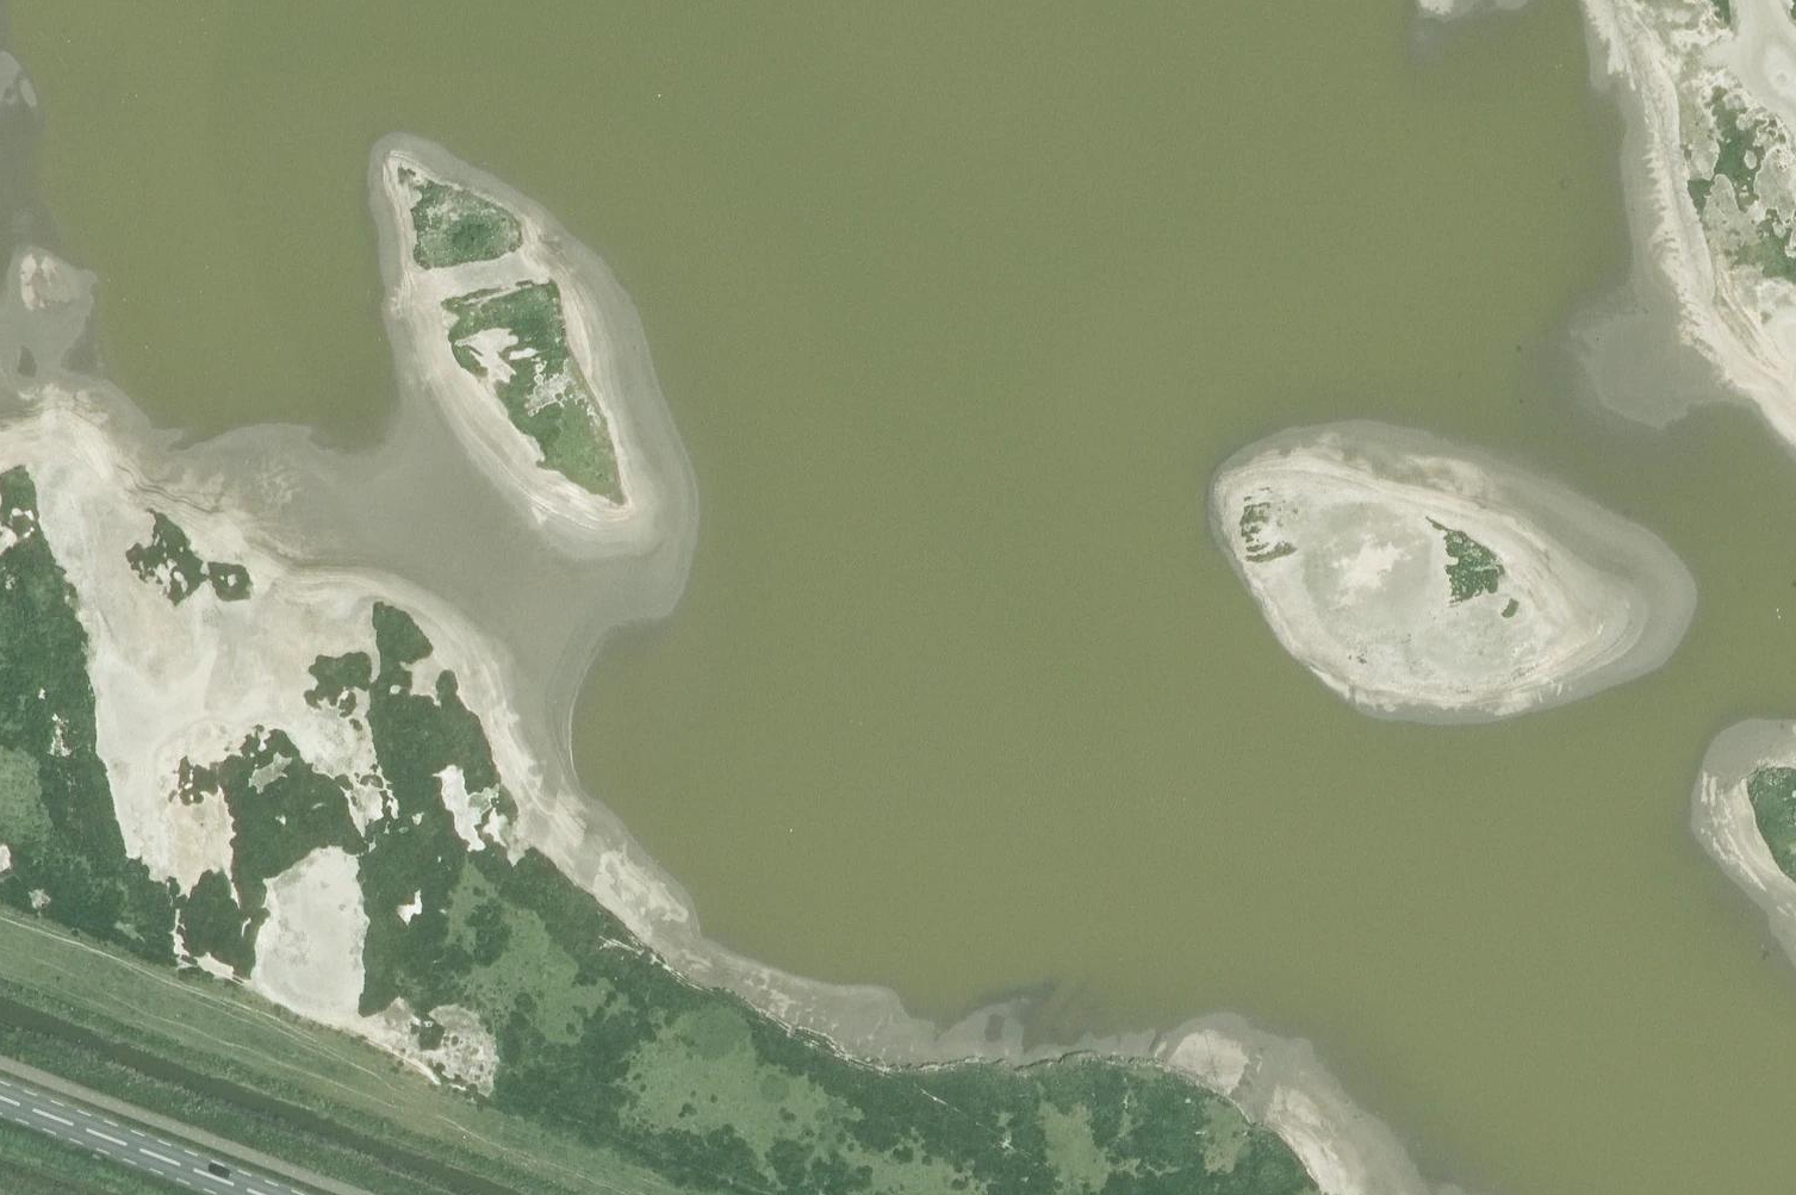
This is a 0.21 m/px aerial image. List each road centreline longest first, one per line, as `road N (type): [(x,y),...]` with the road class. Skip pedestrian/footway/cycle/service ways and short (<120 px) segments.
road 1 (primary): [(261,1194),(0,1098)]

